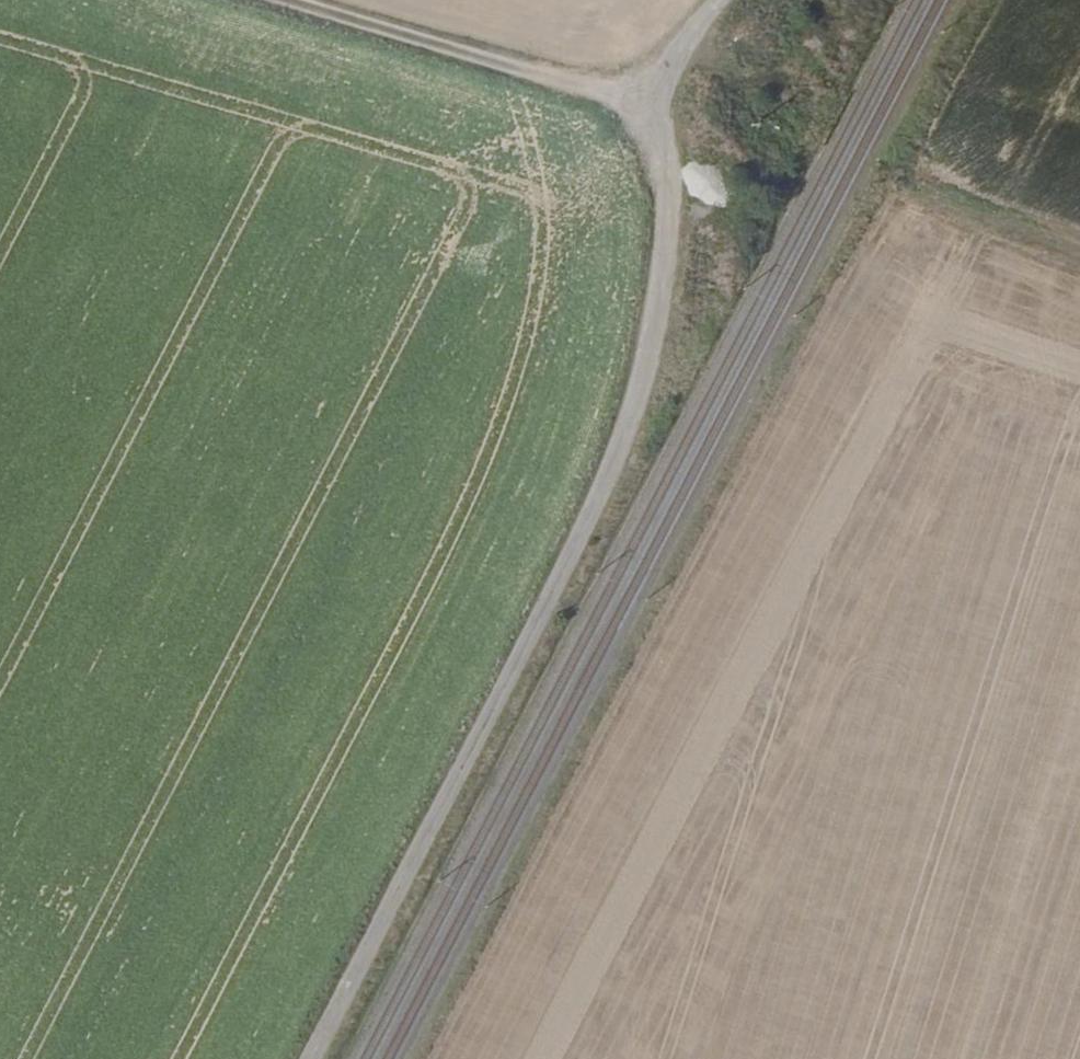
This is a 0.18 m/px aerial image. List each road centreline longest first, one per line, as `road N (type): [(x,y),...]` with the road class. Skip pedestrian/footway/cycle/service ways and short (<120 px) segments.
road 1 (track): [(294,0),(638,104),(671,177),(673,234),(621,462),(312,1058)]
road 2 (track): [(906,195),(1079,251)]
road 3 (track): [(638,104),(725,0)]

